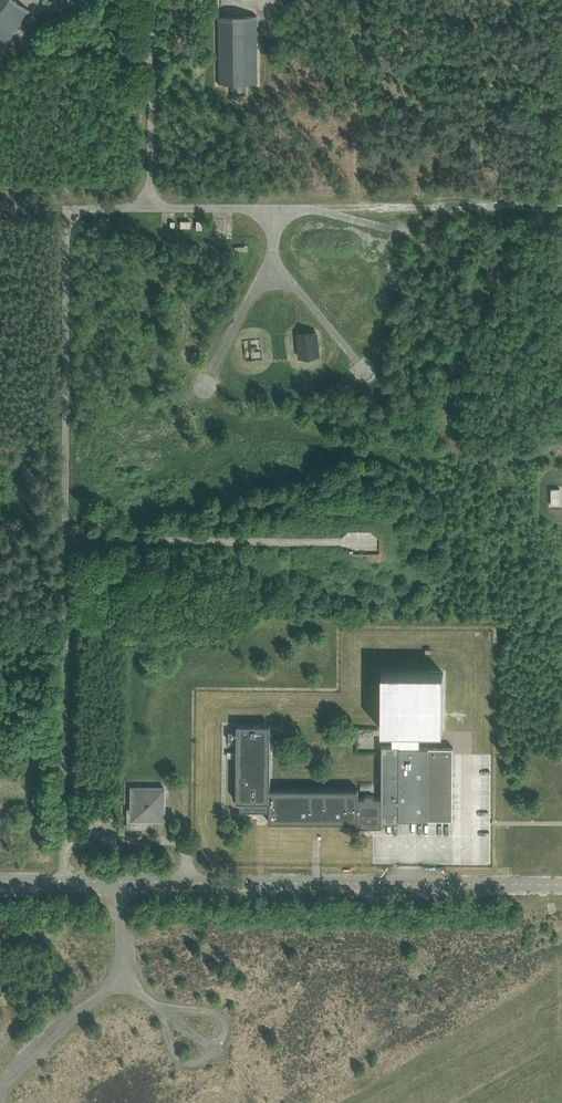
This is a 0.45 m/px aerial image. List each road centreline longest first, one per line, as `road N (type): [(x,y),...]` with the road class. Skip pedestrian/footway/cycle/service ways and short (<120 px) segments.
road 1 (unclassified): [(561,885),(0,881)]

